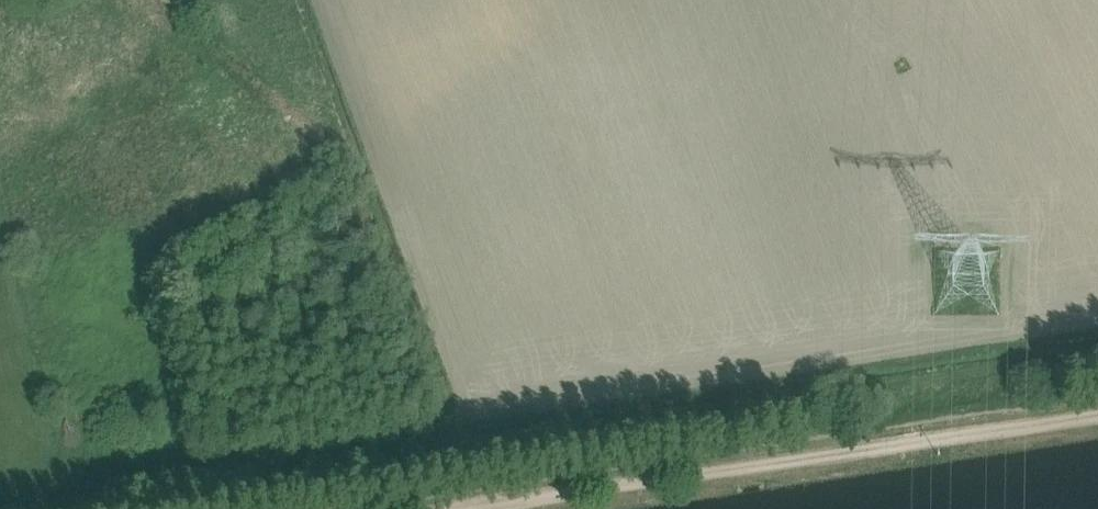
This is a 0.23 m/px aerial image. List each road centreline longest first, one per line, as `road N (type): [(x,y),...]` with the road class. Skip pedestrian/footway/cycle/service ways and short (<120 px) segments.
road 1 (track): [(44,508),(1097,353)]
road 2 (track): [(1097,412),(468,508)]

